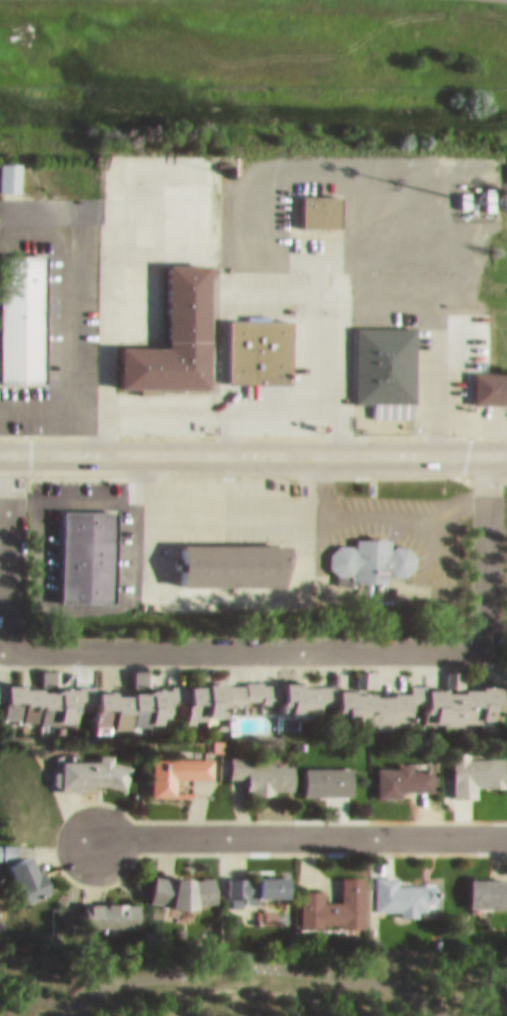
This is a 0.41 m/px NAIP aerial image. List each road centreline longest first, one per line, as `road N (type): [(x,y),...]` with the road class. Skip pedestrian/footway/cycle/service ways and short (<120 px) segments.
road 1 (residential): [(6,445),(7,626),(41,643),(475,639),(484,614),(486,445)]
road 2 (tertiary): [(0,445),(506,445)]
road 3 (residential): [(506,827),(95,828)]

